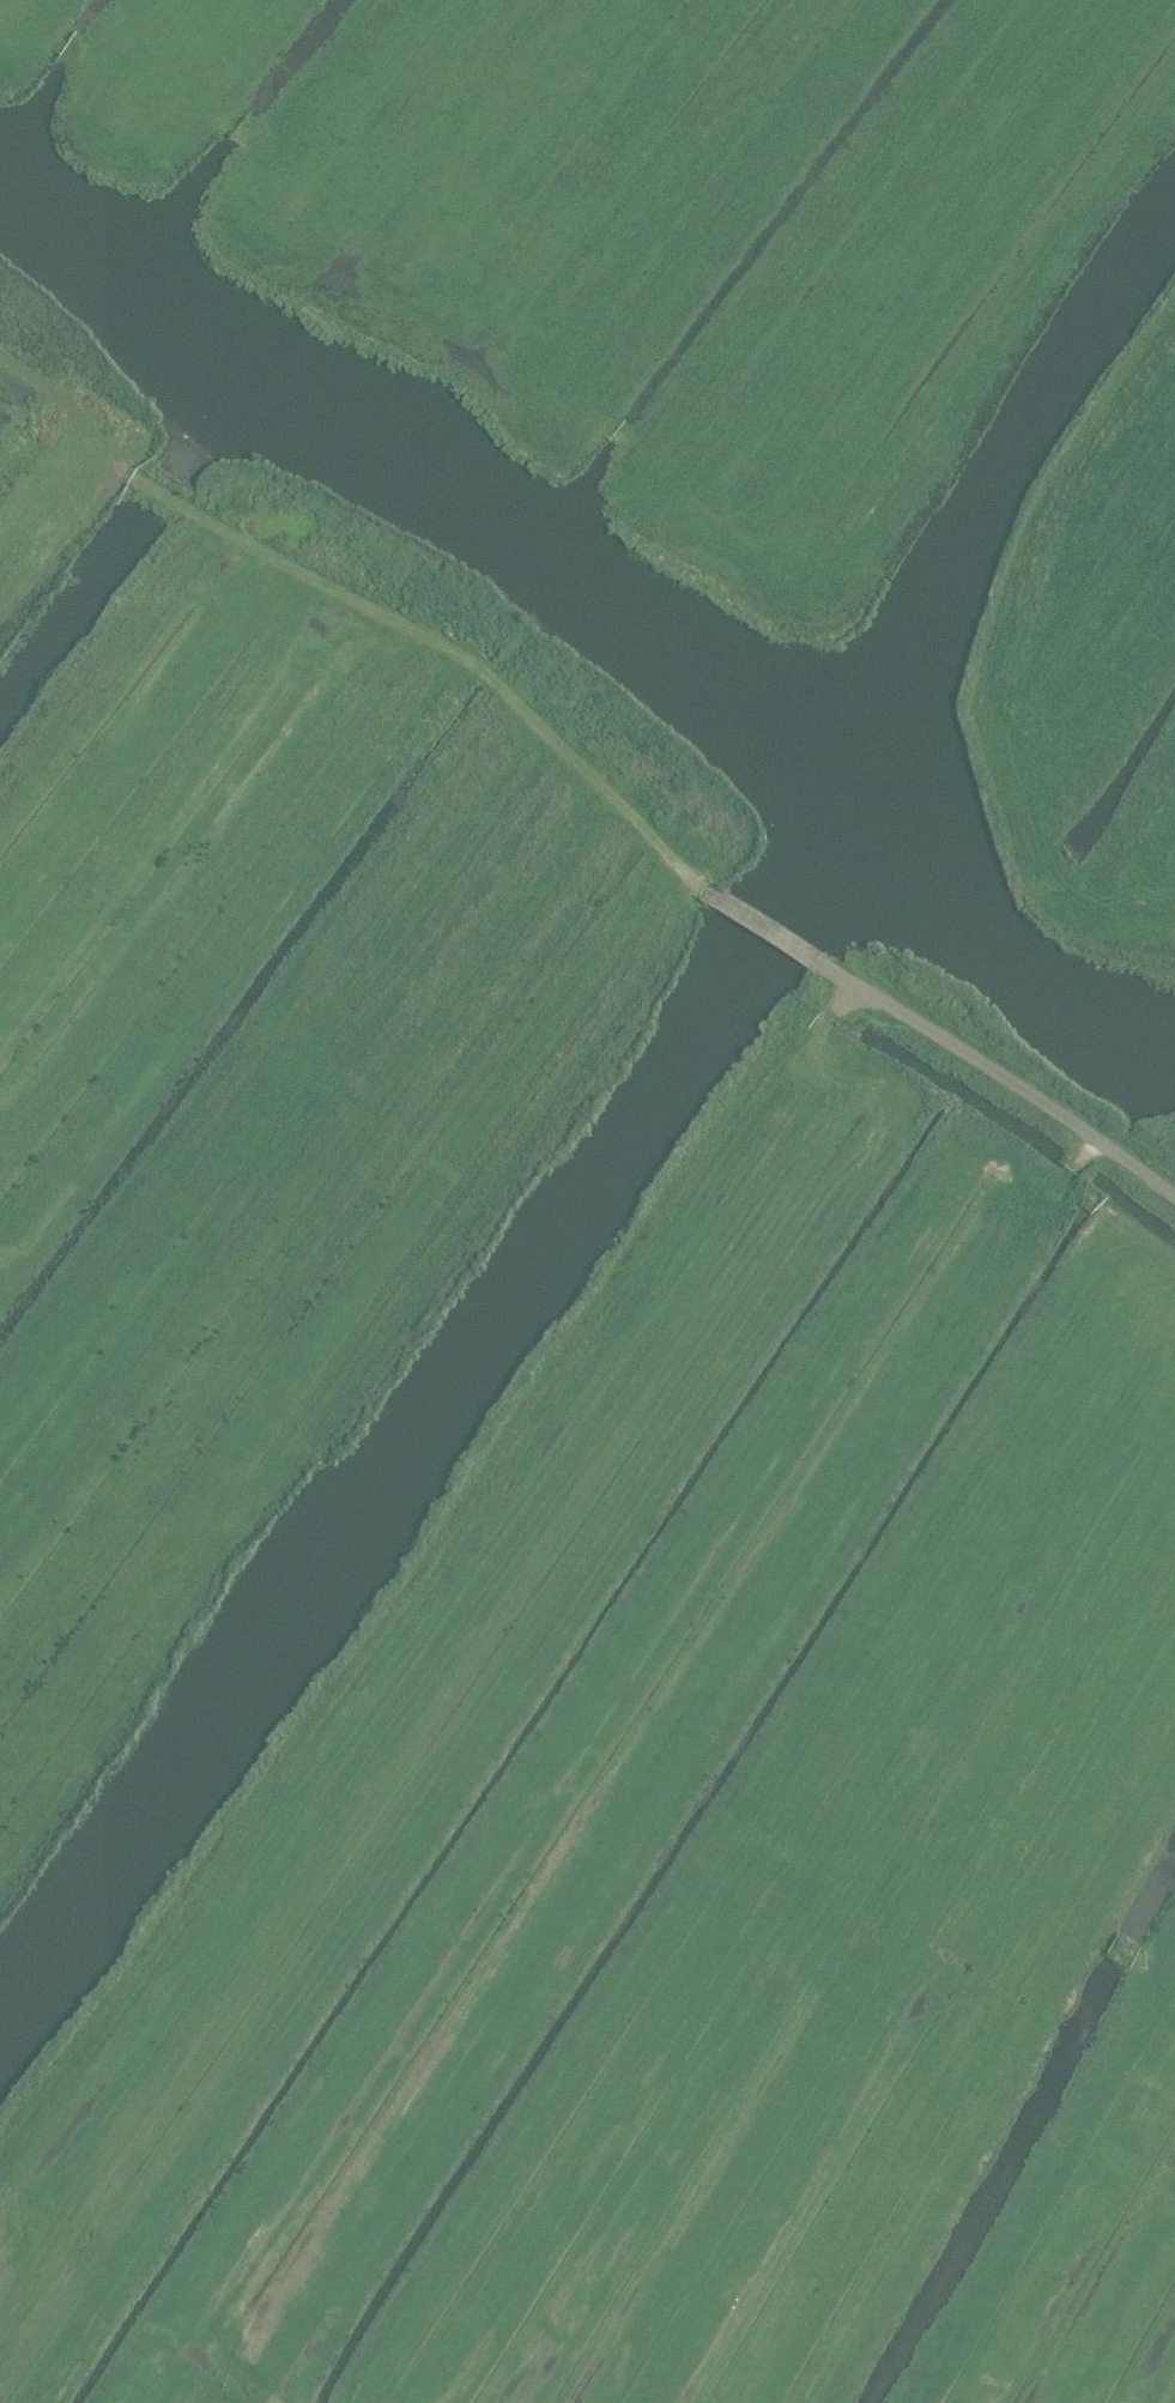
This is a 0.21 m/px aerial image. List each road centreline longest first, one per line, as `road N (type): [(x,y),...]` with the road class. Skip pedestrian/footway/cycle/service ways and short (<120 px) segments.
road 1 (track): [(0,354),(49,383),(127,474),(478,666),(701,887)]
road 2 (track): [(1174,939),(1118,922),(1058,879),(1034,819)]

